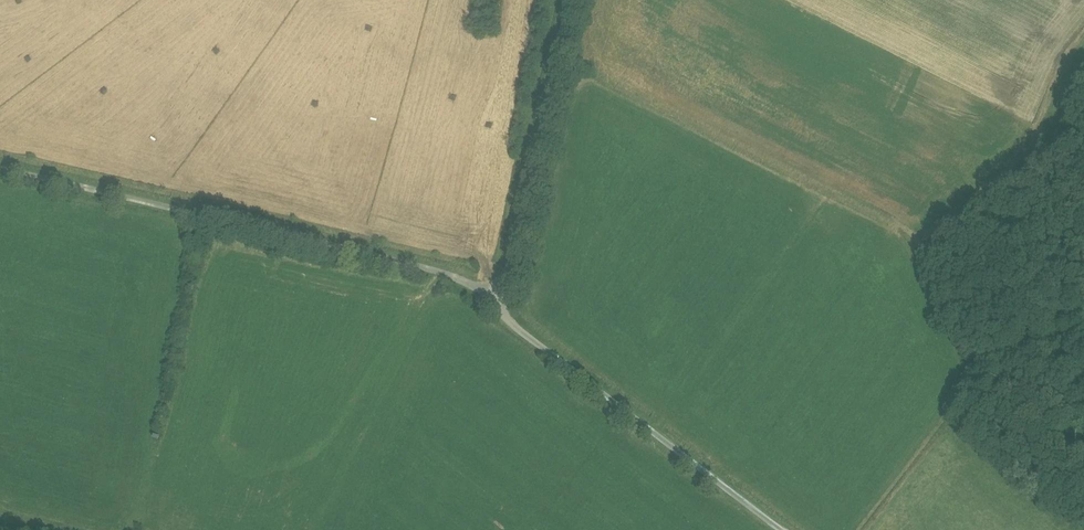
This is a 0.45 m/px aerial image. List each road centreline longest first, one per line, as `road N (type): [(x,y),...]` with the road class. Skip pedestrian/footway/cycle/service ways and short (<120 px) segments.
road 1 (residential): [(568,0),(501,295),(508,319),(788,529)]
road 2 (track): [(501,295),(410,261),(0,167)]

